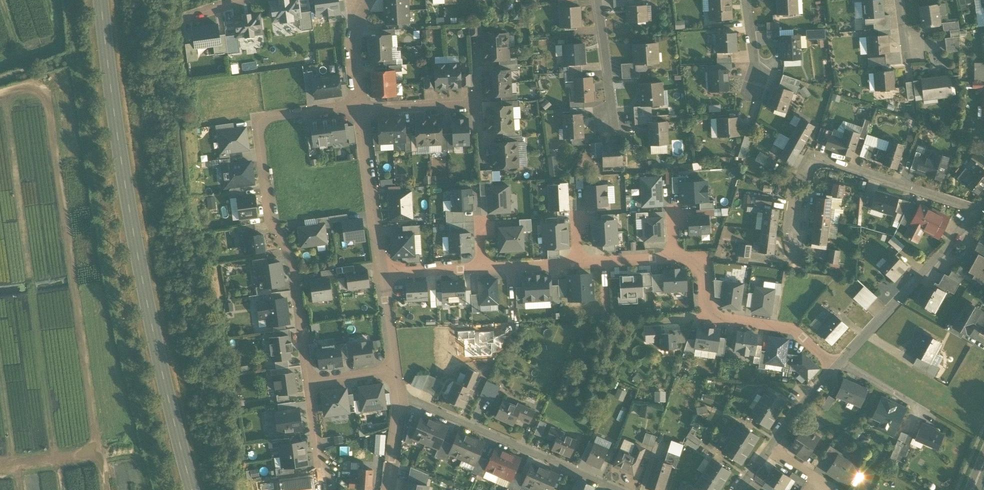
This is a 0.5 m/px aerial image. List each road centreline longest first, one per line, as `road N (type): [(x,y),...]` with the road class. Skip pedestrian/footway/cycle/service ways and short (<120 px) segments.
road 1 (primary): [(104,0),(134,230),(191,489)]
road 2 (residential): [(358,106),(256,119),(268,222),(294,265),(308,380)]
road 3 (residential): [(980,211),(812,156),(793,238)]
road 4 (residential): [(617,489),(398,393)]
road 5 (residential): [(673,258),(700,257),(706,315),(794,329),(834,368)]
road 6 (residential): [(980,211),(841,360)]
road 7 (residential): [(383,273),(358,106)]
road 8 (residential): [(598,0),(610,126)]

